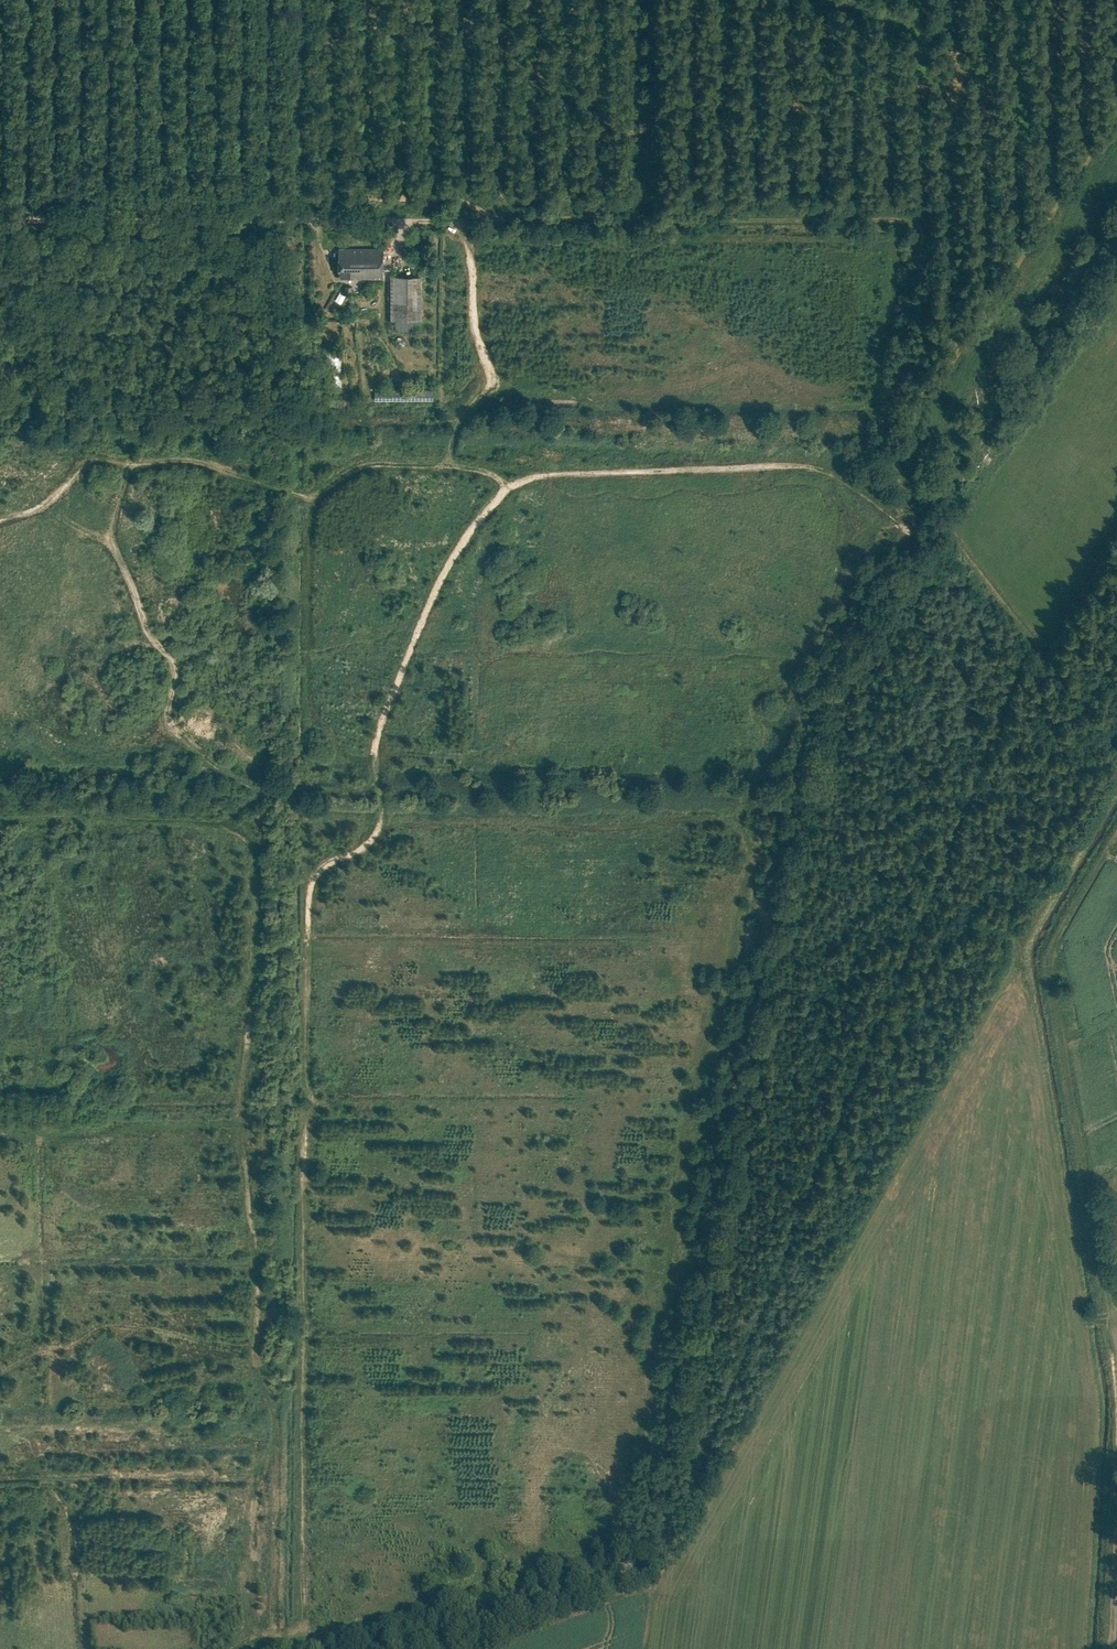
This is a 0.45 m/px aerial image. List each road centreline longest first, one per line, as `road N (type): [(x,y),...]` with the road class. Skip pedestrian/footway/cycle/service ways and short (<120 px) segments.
road 1 (track): [(228,1648),(306,1619),(305,1196),(316,1099),(309,1075),(309,891),(317,873),(380,837),(375,751),(456,553),(506,489),(534,476),(594,473),(812,469),(835,476),(916,538)]
road 2 (track): [(295,1629),(344,1635),(387,1611),(470,1594),(484,1585),(485,1541),(497,1539),(503,1556),(526,1556),(589,1544),(606,1530),(671,1308),(694,1104),(740,920),(750,795),(770,737),(757,701),(791,689),(842,554),(863,544),(871,525),(839,496),(835,476)]
road 3 (track): [(1094,694),(1039,634),(704,1456)]
road 4 (track): [(224,821),(255,850),(260,910),(241,1105),(248,1209),(260,1254),(258,1351),(275,1444),(255,1506),(251,1638)]
road 5 (track): [(910,472),(899,425),(917,255),(913,227),(902,221),(407,220)]
road 6 (track): [(1103,1648),(1113,1381),(1039,963)]
road 7 (track): [(313,502),(304,722),(329,732),(333,752),(345,761),(464,766),(476,670),(465,659),(334,650)]
road 8 (track): [(0,521),(50,501),(87,461),(196,461),(313,502),(361,468),(382,465),(491,475),(506,489)]
road 9 (track): [(913,227),(898,203),(449,206),(448,221)]
road 10 (unclassified): [(407,220),(0,218)]
road 11 (track): [(264,796),(166,724),(176,665),(153,640),(117,540),(127,462)]
road 12 (track): [(379,779),(361,790),(264,796),(224,821),(0,821)]
road 13 (track): [(384,821),(750,817)]
road 14 (track): [(901,400),(944,368),(1116,116)]
road 15 (track): [(449,206),(300,207),(302,0)]
road 16 (track): [(910,472),(1116,185)]
road 17 (track): [(926,905),(1004,936),(1116,733)]
road 18 (track): [(452,468),(458,431),(488,388),(489,370),(475,328),(473,263),(448,221)]
road 19 (track): [(0,1476),(262,1473)]
road 20 (track): [(647,204),(647,0)]
road 21 (track): [(1039,634),(930,514)]

